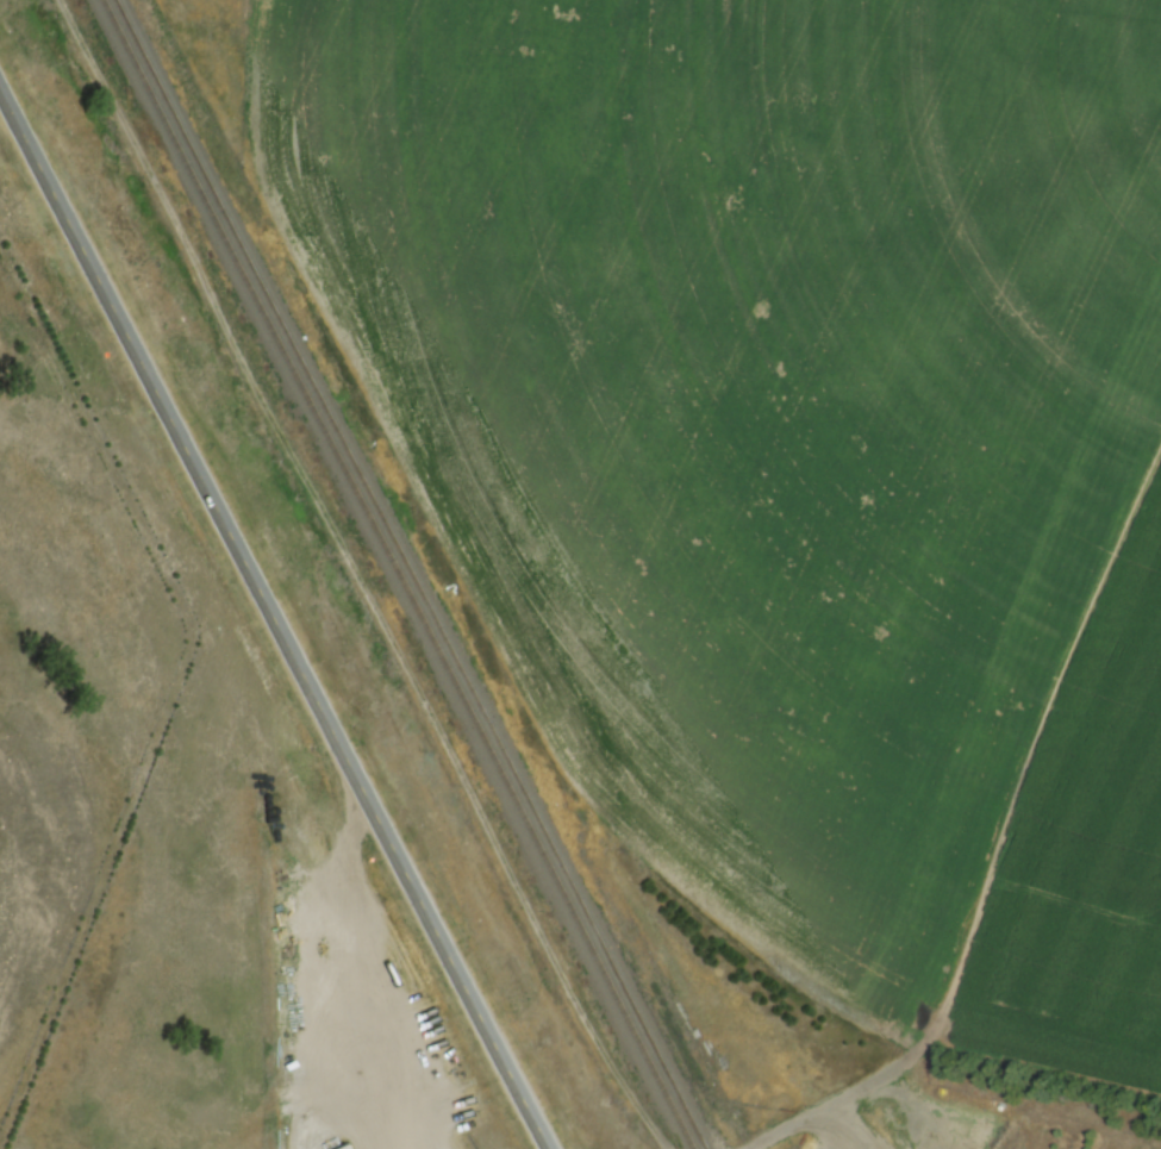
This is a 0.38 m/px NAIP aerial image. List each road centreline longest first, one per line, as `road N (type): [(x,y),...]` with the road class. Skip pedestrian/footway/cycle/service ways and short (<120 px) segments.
road 1 (primary): [(552,1148),(0,85)]

